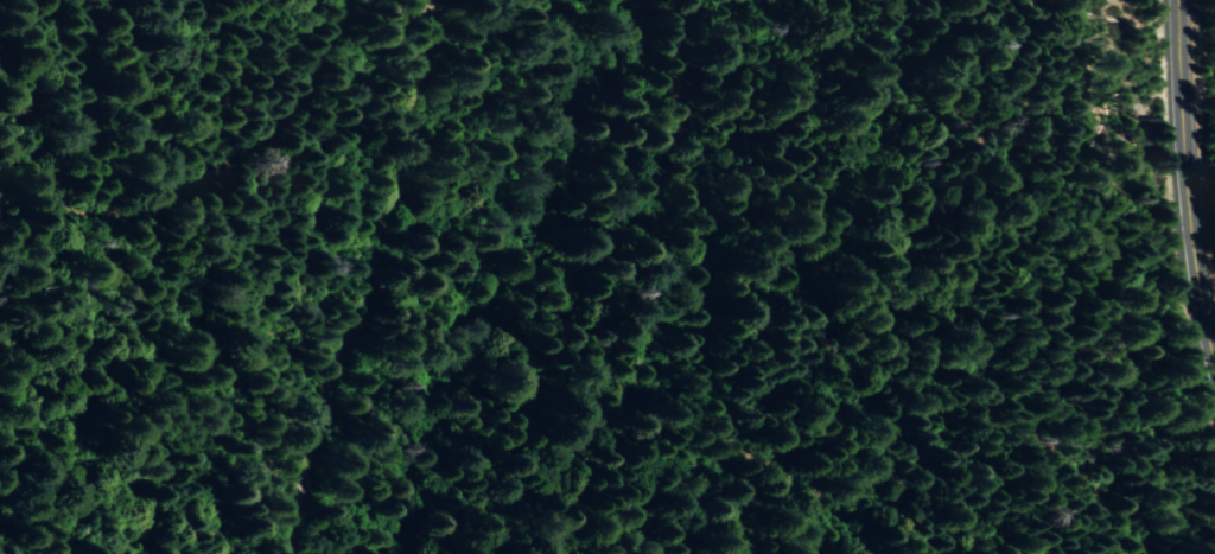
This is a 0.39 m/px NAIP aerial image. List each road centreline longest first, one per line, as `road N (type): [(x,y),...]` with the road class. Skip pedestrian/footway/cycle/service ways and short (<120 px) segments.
road 1 (residential): [(702,0),(706,471),(727,521),(765,553)]
road 2 (residential): [(283,553),(292,483),(370,251),(424,0)]
road 3 (secondary): [(1214,376),(1197,279),(1185,0)]
road 4 (residential): [(0,145),(18,160),(129,166),(168,146),(302,0)]

